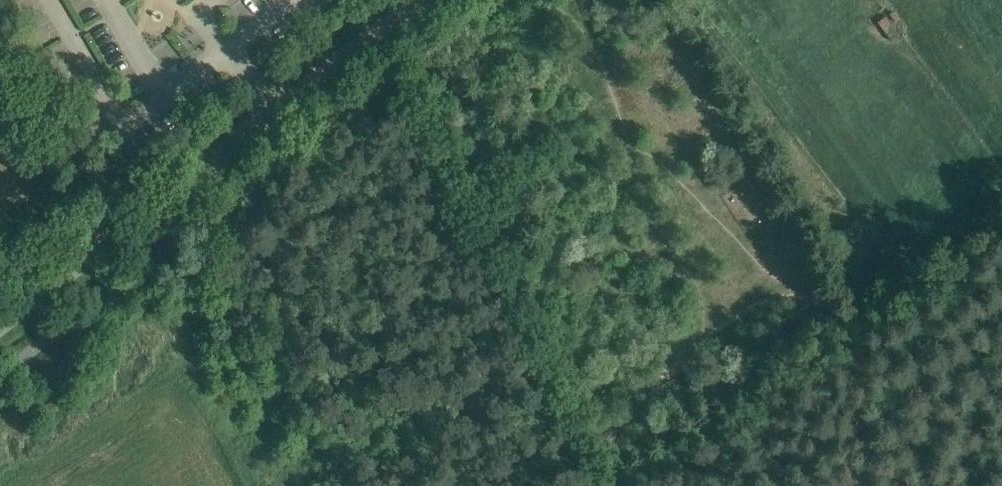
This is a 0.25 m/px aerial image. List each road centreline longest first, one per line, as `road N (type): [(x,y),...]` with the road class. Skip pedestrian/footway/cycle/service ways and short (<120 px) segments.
road 1 (tertiary): [(0,324),(420,0)]

